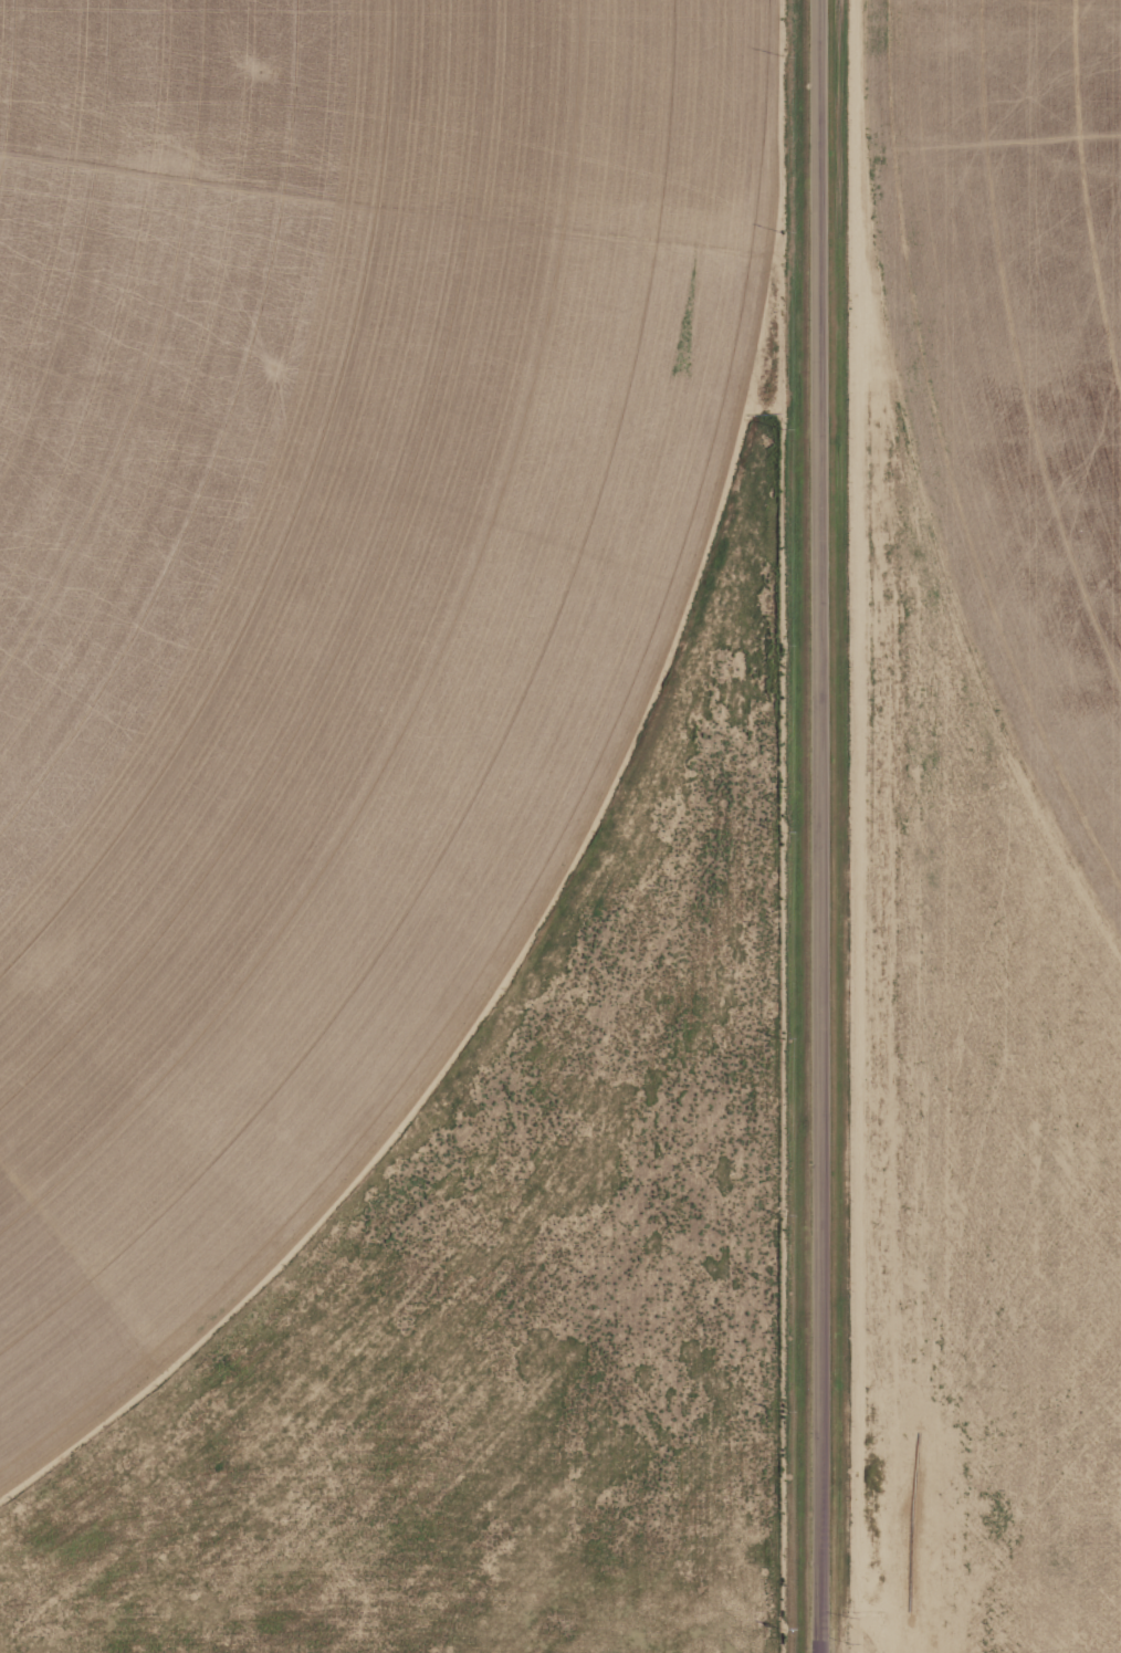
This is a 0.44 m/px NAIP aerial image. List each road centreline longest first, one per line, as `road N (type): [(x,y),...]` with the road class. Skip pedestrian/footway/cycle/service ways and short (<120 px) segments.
road 1 (residential): [(821,1652),(818,0)]

